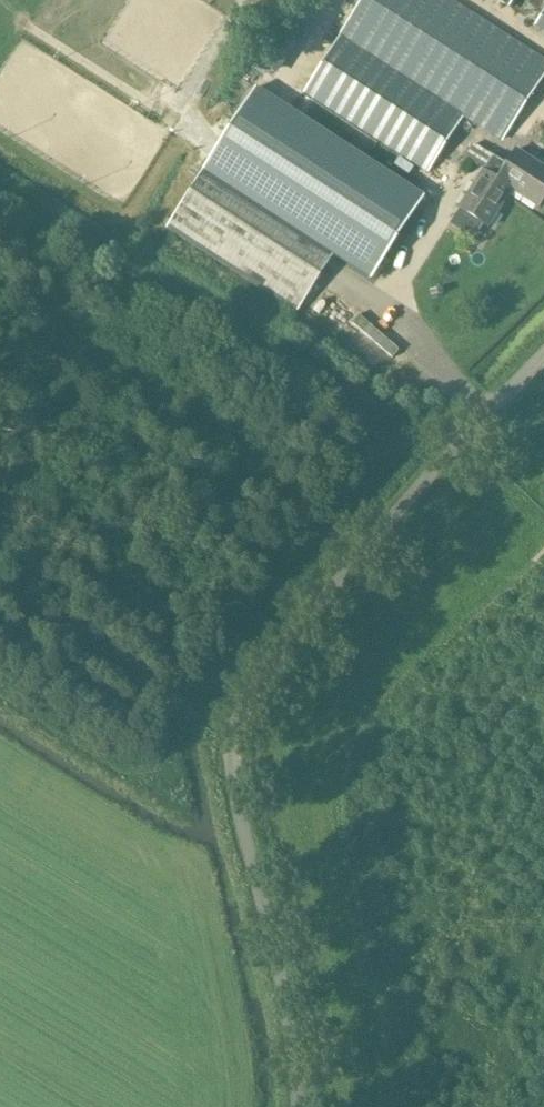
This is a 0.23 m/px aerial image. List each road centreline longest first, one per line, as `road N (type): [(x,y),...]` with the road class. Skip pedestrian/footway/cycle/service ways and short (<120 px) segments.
road 1 (unclassified): [(290,1106),(288,1046),(231,785),(232,741),(246,699),(280,641),(543,365)]
road 2 (track): [(232,741),(206,741),(201,826),(189,832),(0,713)]

